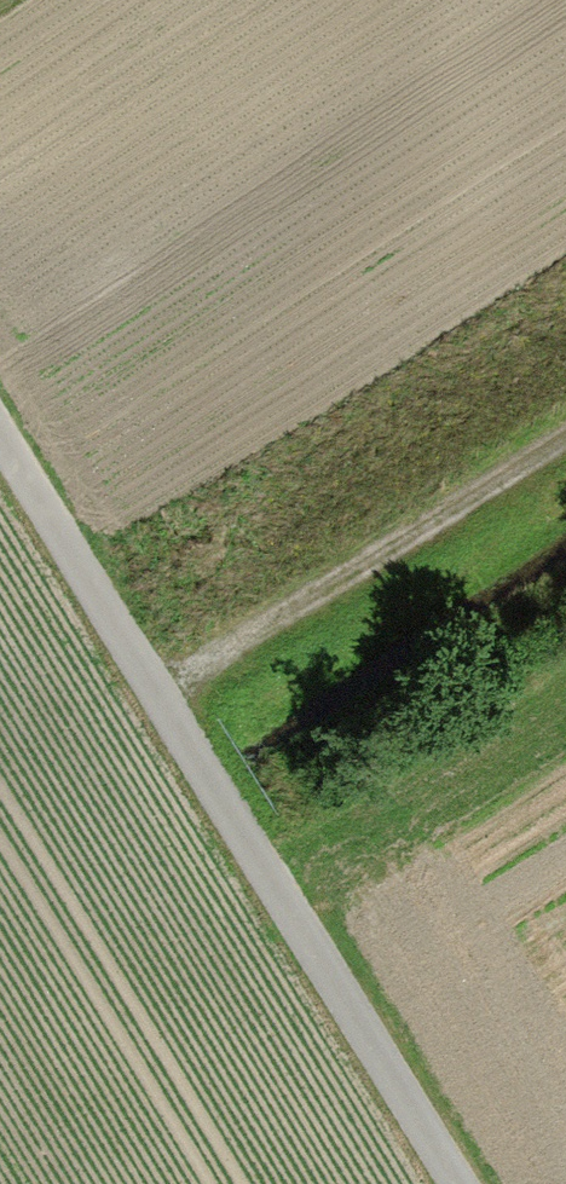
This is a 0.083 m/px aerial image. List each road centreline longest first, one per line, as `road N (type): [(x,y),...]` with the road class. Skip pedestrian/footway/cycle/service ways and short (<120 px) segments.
road 1 (track): [(450,1183),(143,676)]
road 2 (track): [(143,676),(565,440)]
road 3 (track): [(143,676),(0,446)]

